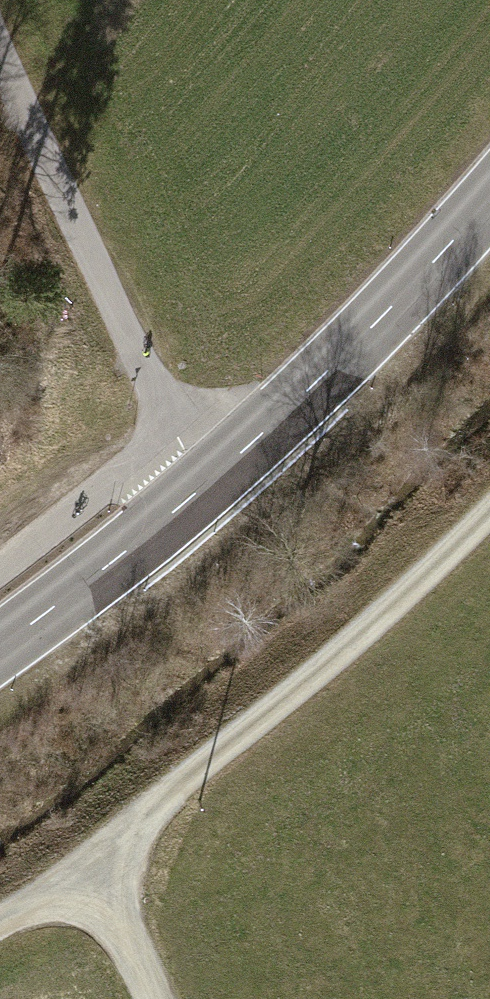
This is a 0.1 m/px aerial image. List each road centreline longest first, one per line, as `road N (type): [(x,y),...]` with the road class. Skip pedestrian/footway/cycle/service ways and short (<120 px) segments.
road 1 (track): [(0,925),(88,874),(489,511)]
road 2 (unclassified): [(175,430),(0,69)]
road 3 (secondary): [(489,203),(412,293),(209,482)]
road 4 (secondary): [(209,482),(0,648)]
road 5 (track): [(0,562),(175,430)]
road 6 (track): [(88,874),(141,998)]

